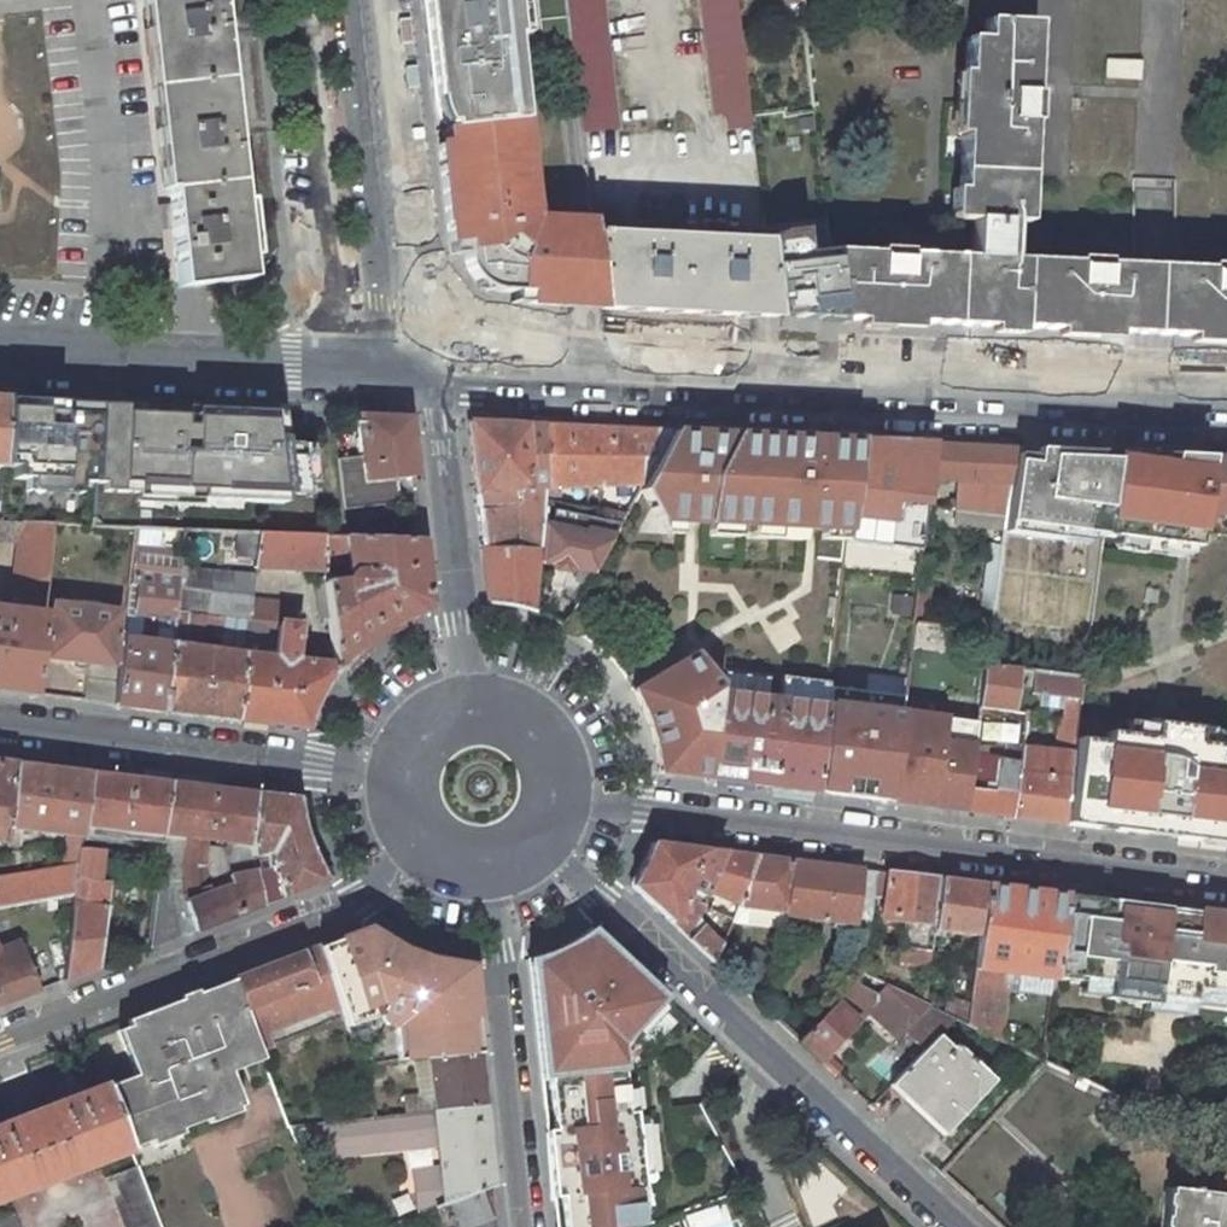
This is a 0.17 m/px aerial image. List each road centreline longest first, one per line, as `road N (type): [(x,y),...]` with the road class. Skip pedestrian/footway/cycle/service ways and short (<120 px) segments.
road 1 (secondary): [(1226,373),(641,345),(596,333),(499,329),(429,365)]
road 2 (residential): [(560,798),(1226,878)]
road 3 (residential): [(960,1226),(538,843)]
road 4 (residential): [(418,843),(355,900),(0,1037)]
road 5 (secondary): [(429,365),(293,374),(0,362)]
road 6 (residential): [(0,726),(396,777)]
road 7 (residential): [(388,0),(429,365)]
road 8 (residential): [(486,868),(520,1226)]
road 9 (residential): [(429,365),(470,705)]
road 10 (residential): [(560,798),(559,773),(537,730),(495,706),(470,705)]

